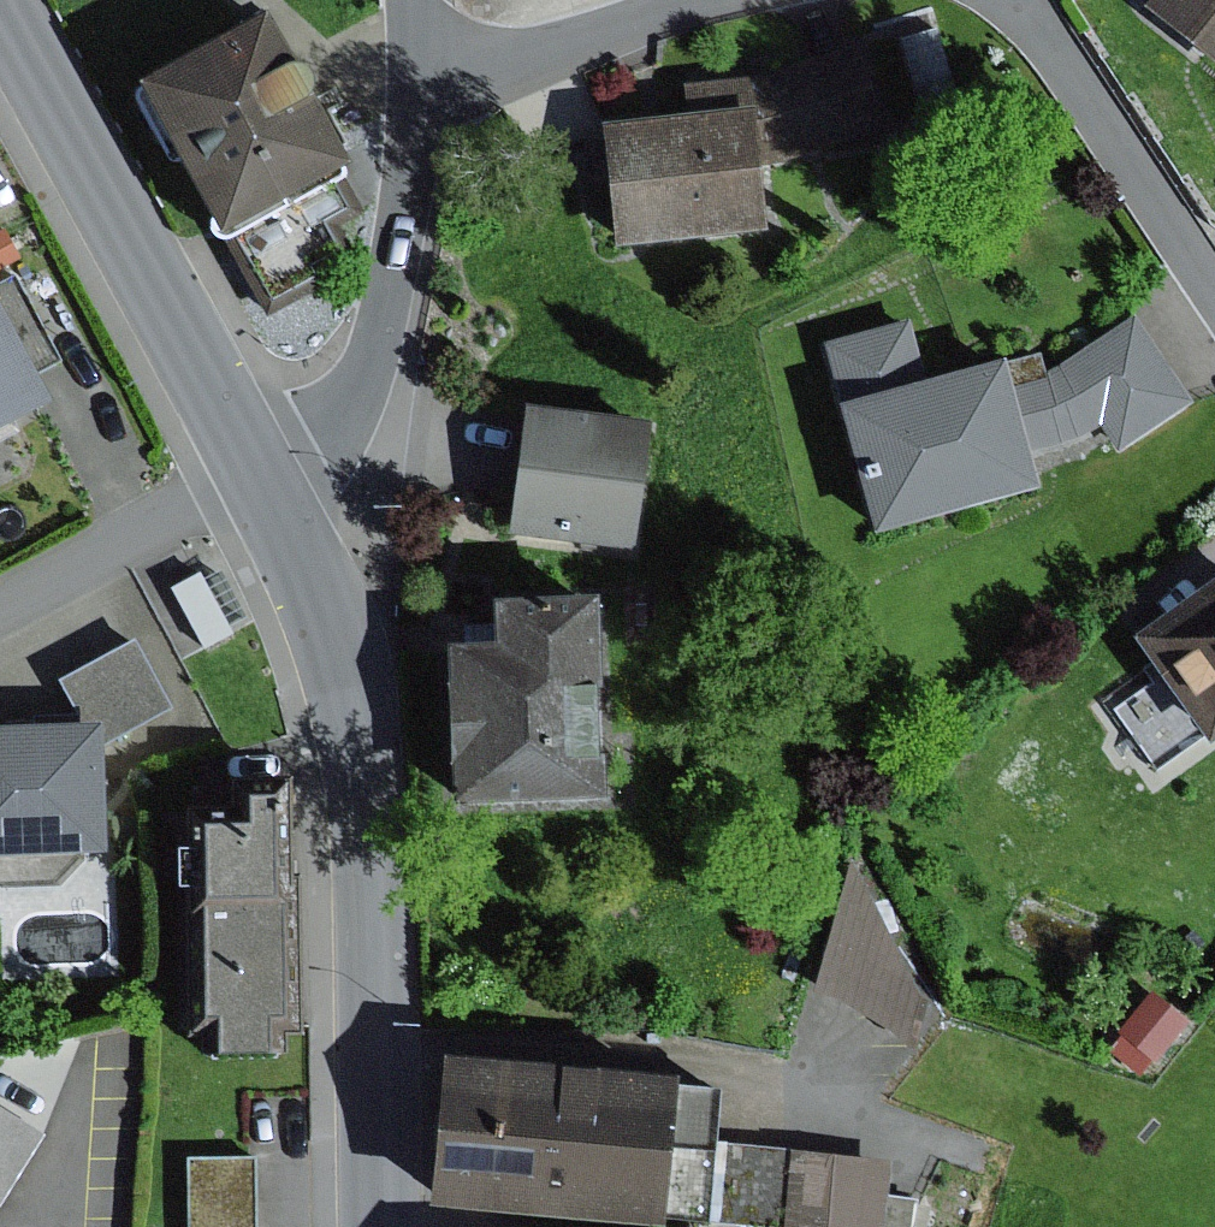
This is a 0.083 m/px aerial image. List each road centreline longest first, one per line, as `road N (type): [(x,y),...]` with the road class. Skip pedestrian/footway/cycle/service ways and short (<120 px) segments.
road 1 (tertiary): [(264,477),(333,612),(359,703),(378,1226)]
road 2 (tertiary): [(7,0),(264,477)]
road 3 (tertiary): [(414,82),(389,320),(359,399),(327,438),(264,477)]
road 4 (residential): [(1041,0),(1214,275)]
road 5 (residential): [(0,620),(264,477)]
road 6 (residential): [(688,0),(414,82)]

